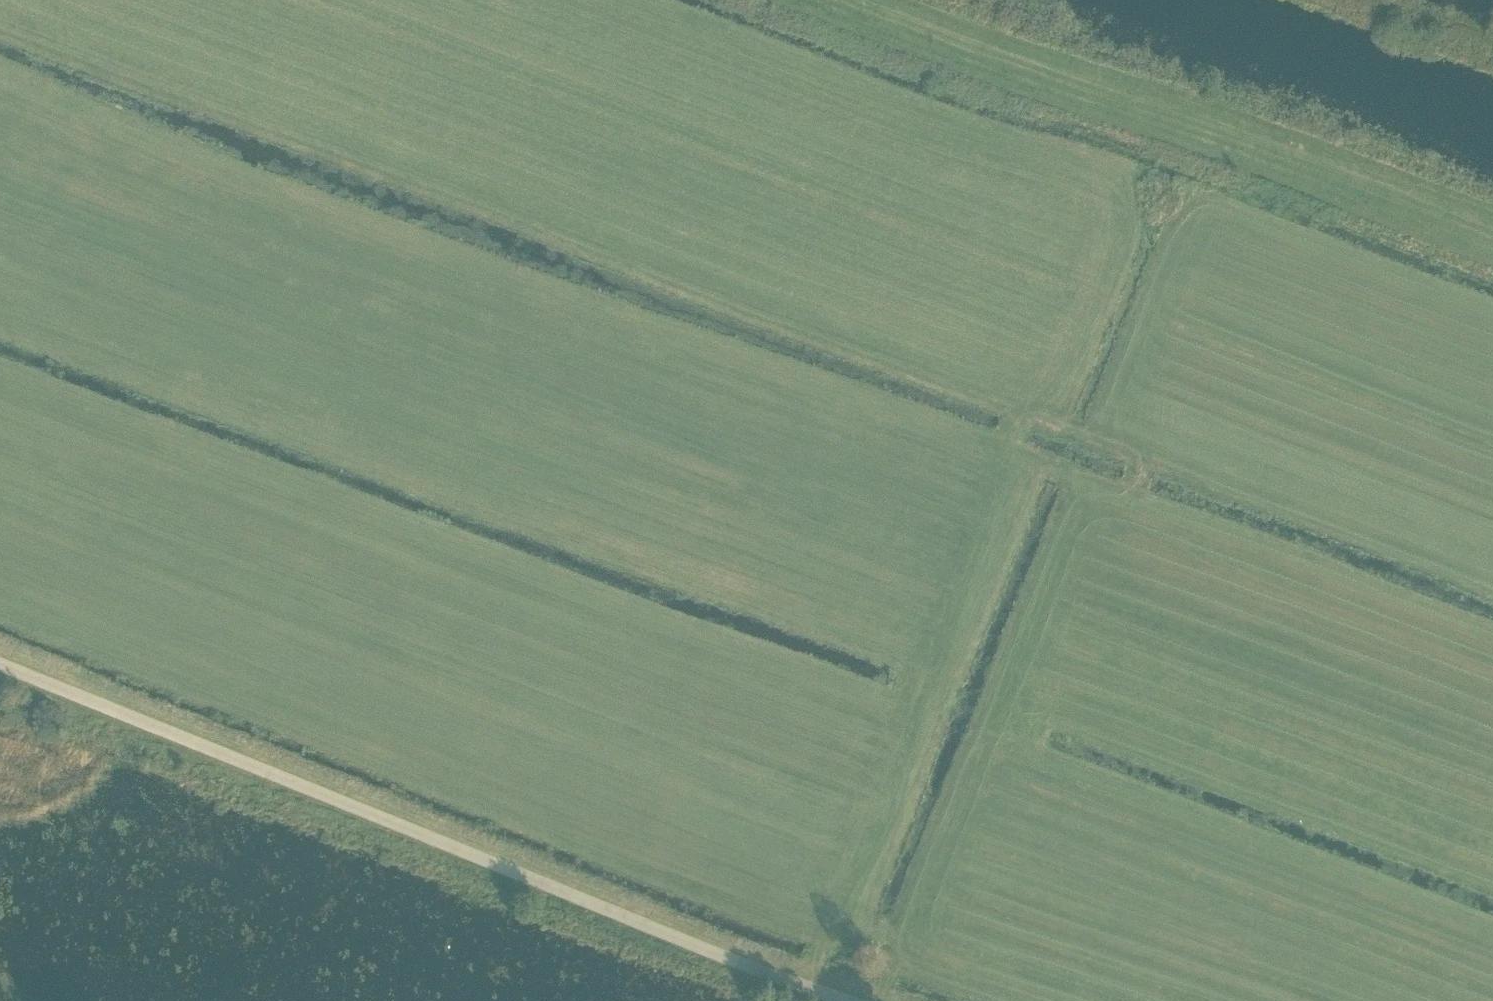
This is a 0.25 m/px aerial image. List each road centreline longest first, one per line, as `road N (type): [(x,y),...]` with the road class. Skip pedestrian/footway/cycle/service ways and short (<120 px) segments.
road 1 (unclassified): [(848,1000),(473,857),(0,661)]

